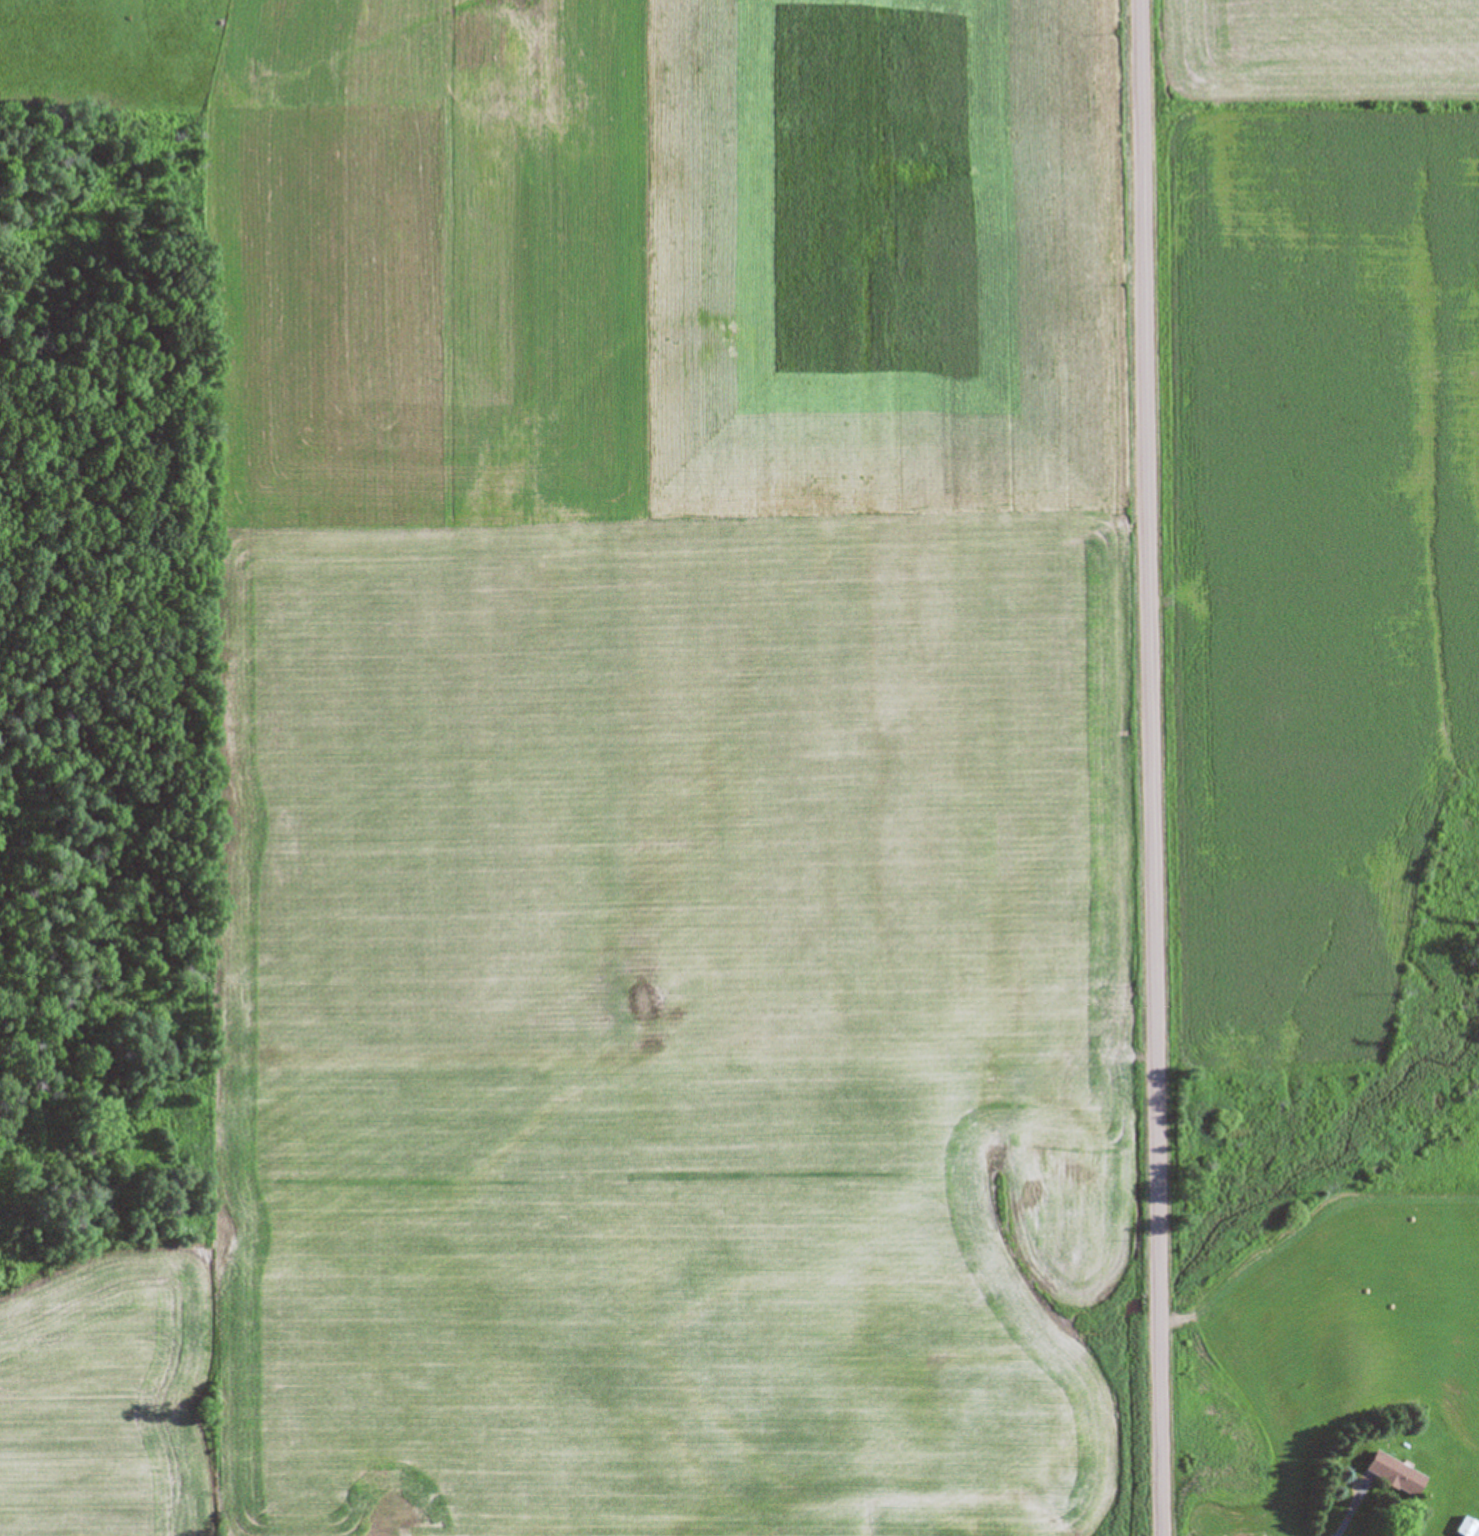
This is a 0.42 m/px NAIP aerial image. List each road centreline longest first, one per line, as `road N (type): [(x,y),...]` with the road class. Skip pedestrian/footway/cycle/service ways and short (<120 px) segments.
road 1 (residential): [(1152,1535),(1130,0)]

